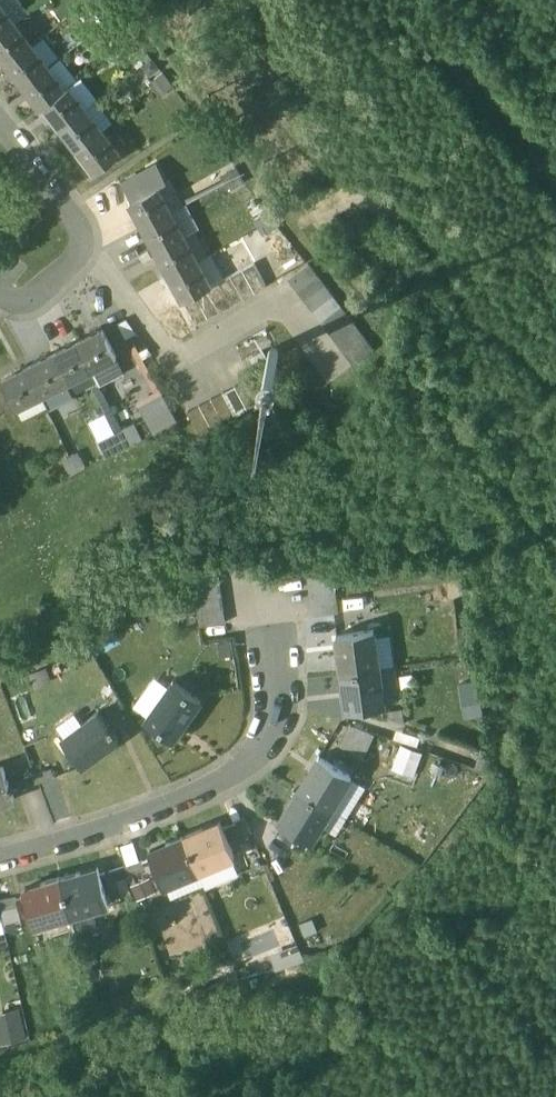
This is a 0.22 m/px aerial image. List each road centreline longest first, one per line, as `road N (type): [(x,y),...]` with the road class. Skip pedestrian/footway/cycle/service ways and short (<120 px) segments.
road 1 (residential): [(270,598),(280,710),(224,780),(165,808),(0,856)]
road 2 (residential): [(82,239),(170,350),(194,350),(283,301),(335,369)]
road 3 (residential): [(0,123),(82,239)]

